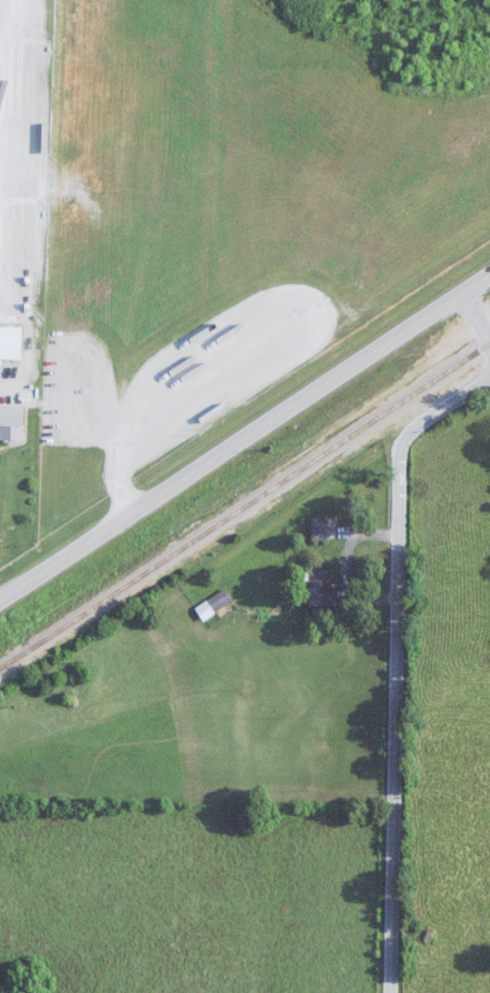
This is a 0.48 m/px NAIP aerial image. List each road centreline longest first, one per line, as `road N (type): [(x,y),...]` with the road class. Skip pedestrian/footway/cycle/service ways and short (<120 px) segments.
road 1 (tertiary): [(0,601),(489,277)]
road 2 (residential): [(401,455),(389,992)]
road 3 (residential): [(489,375),(414,428),(401,455)]

